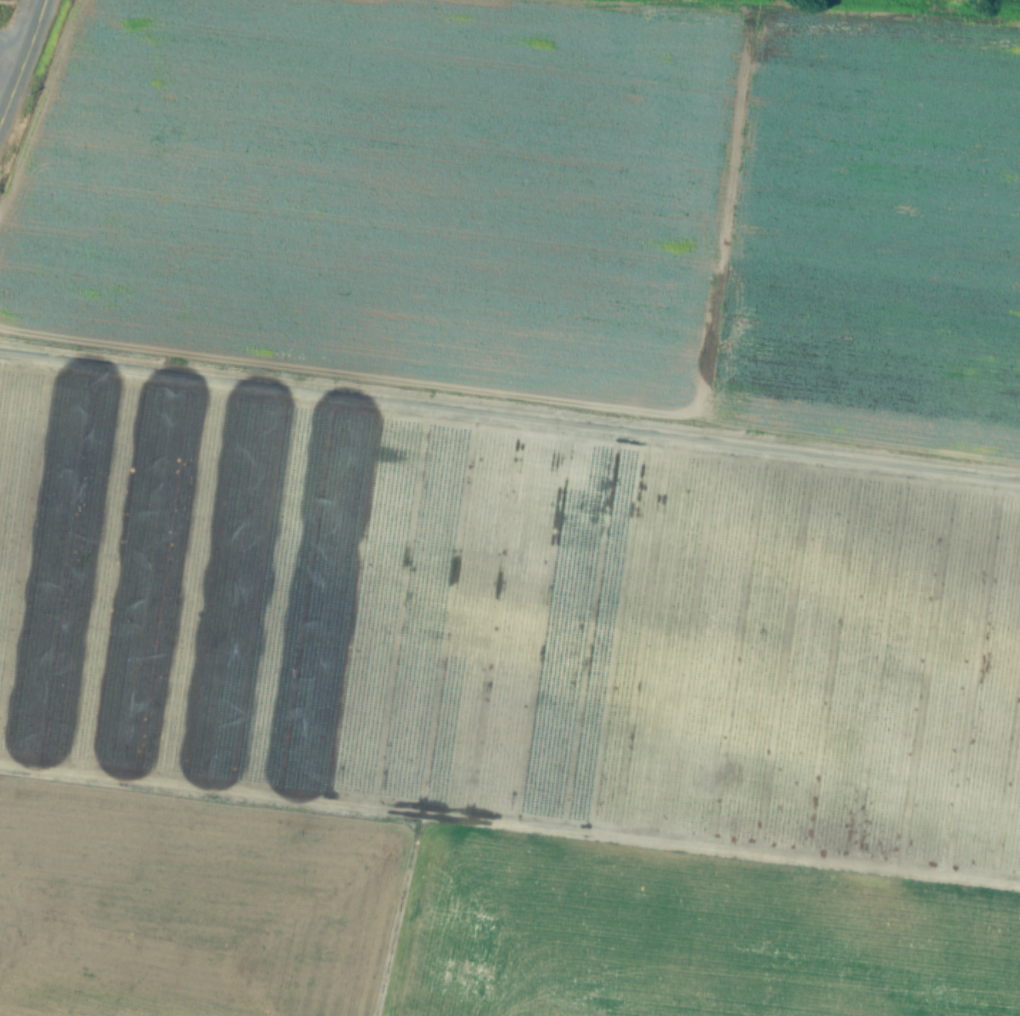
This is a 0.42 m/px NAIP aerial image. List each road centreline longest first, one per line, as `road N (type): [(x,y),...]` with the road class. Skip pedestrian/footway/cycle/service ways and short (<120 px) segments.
road 1 (tertiary): [(0,119),(44,0)]

